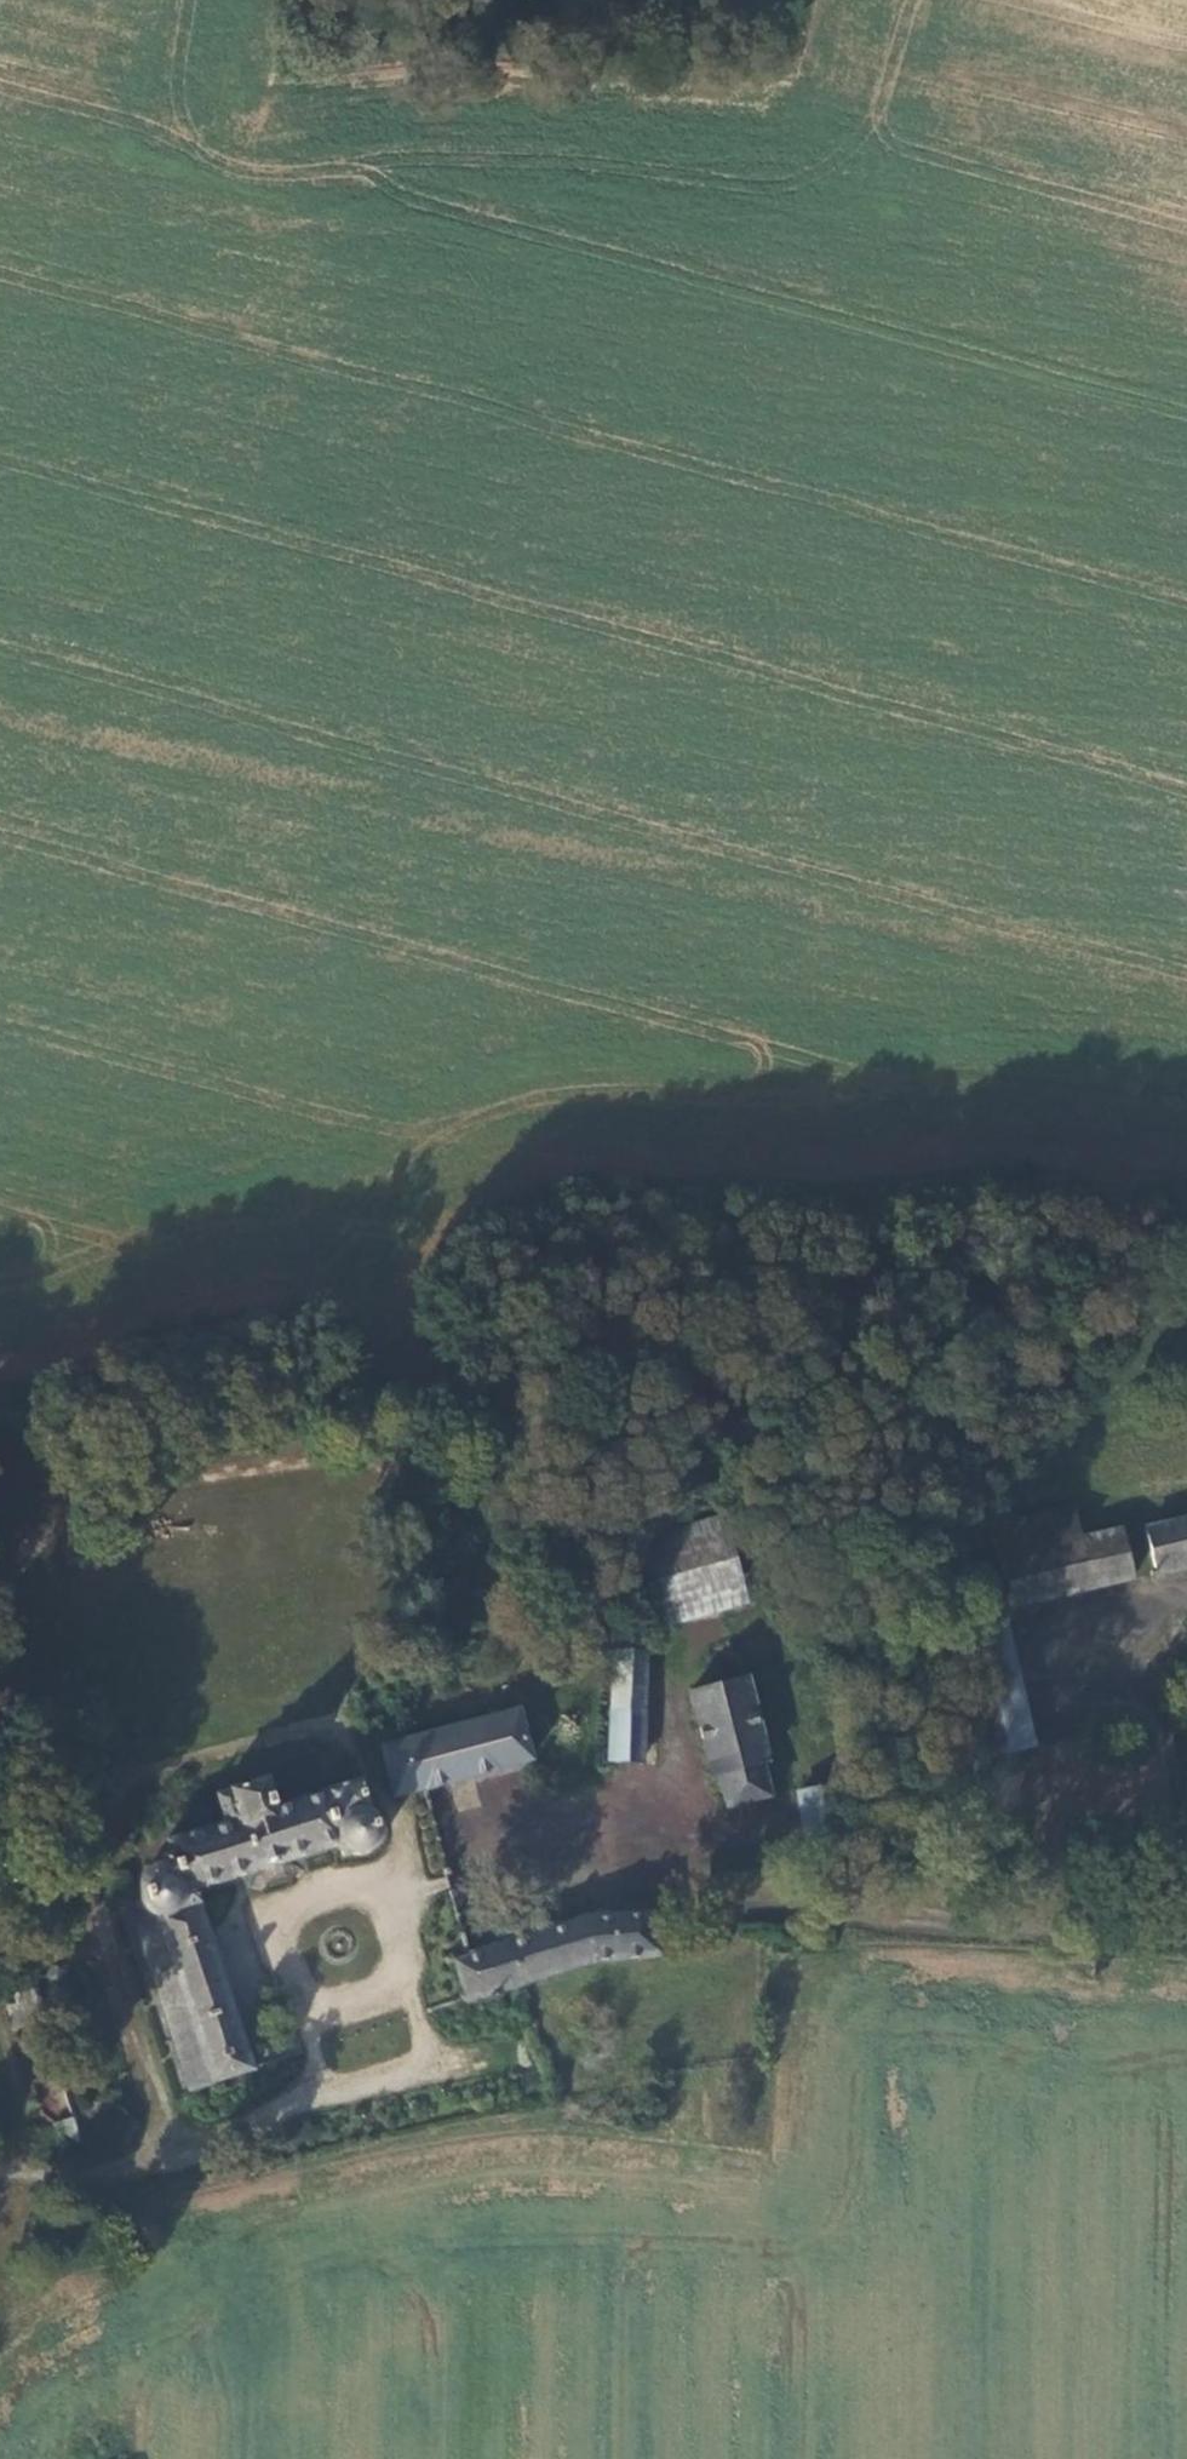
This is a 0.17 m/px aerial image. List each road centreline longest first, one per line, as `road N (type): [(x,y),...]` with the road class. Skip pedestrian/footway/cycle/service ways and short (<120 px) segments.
road 1 (unclassified): [(1186,1943),(685,1894)]

